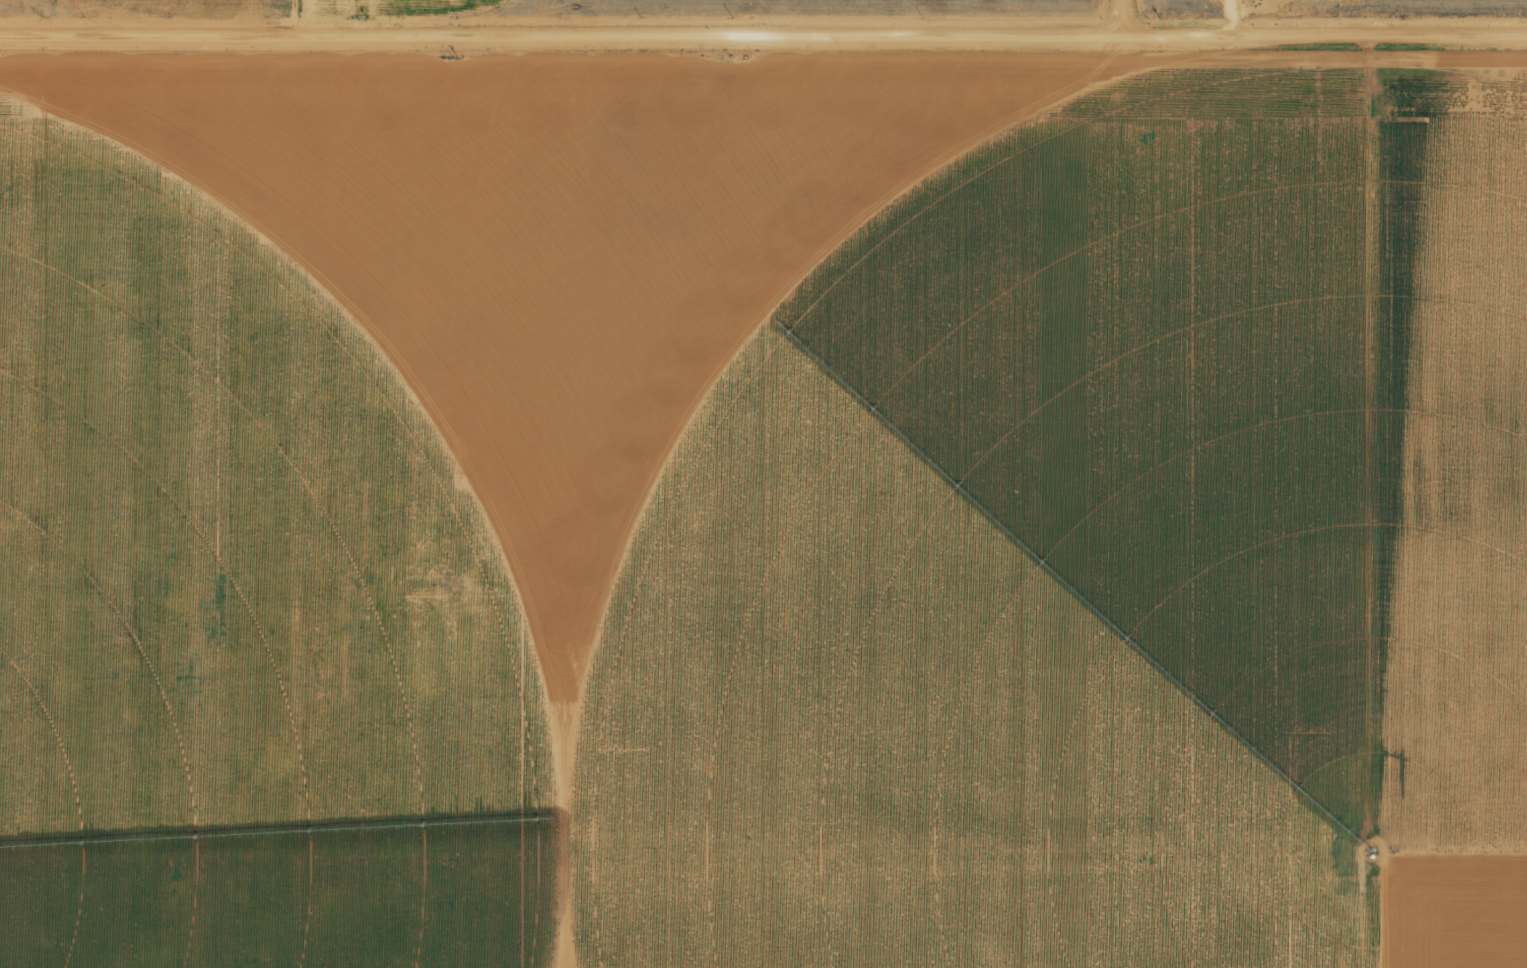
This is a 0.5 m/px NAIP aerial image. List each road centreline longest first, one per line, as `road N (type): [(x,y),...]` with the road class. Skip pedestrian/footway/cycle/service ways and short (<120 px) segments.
road 1 (residential): [(1526,10),(1123,9),(442,24),(0,17)]

